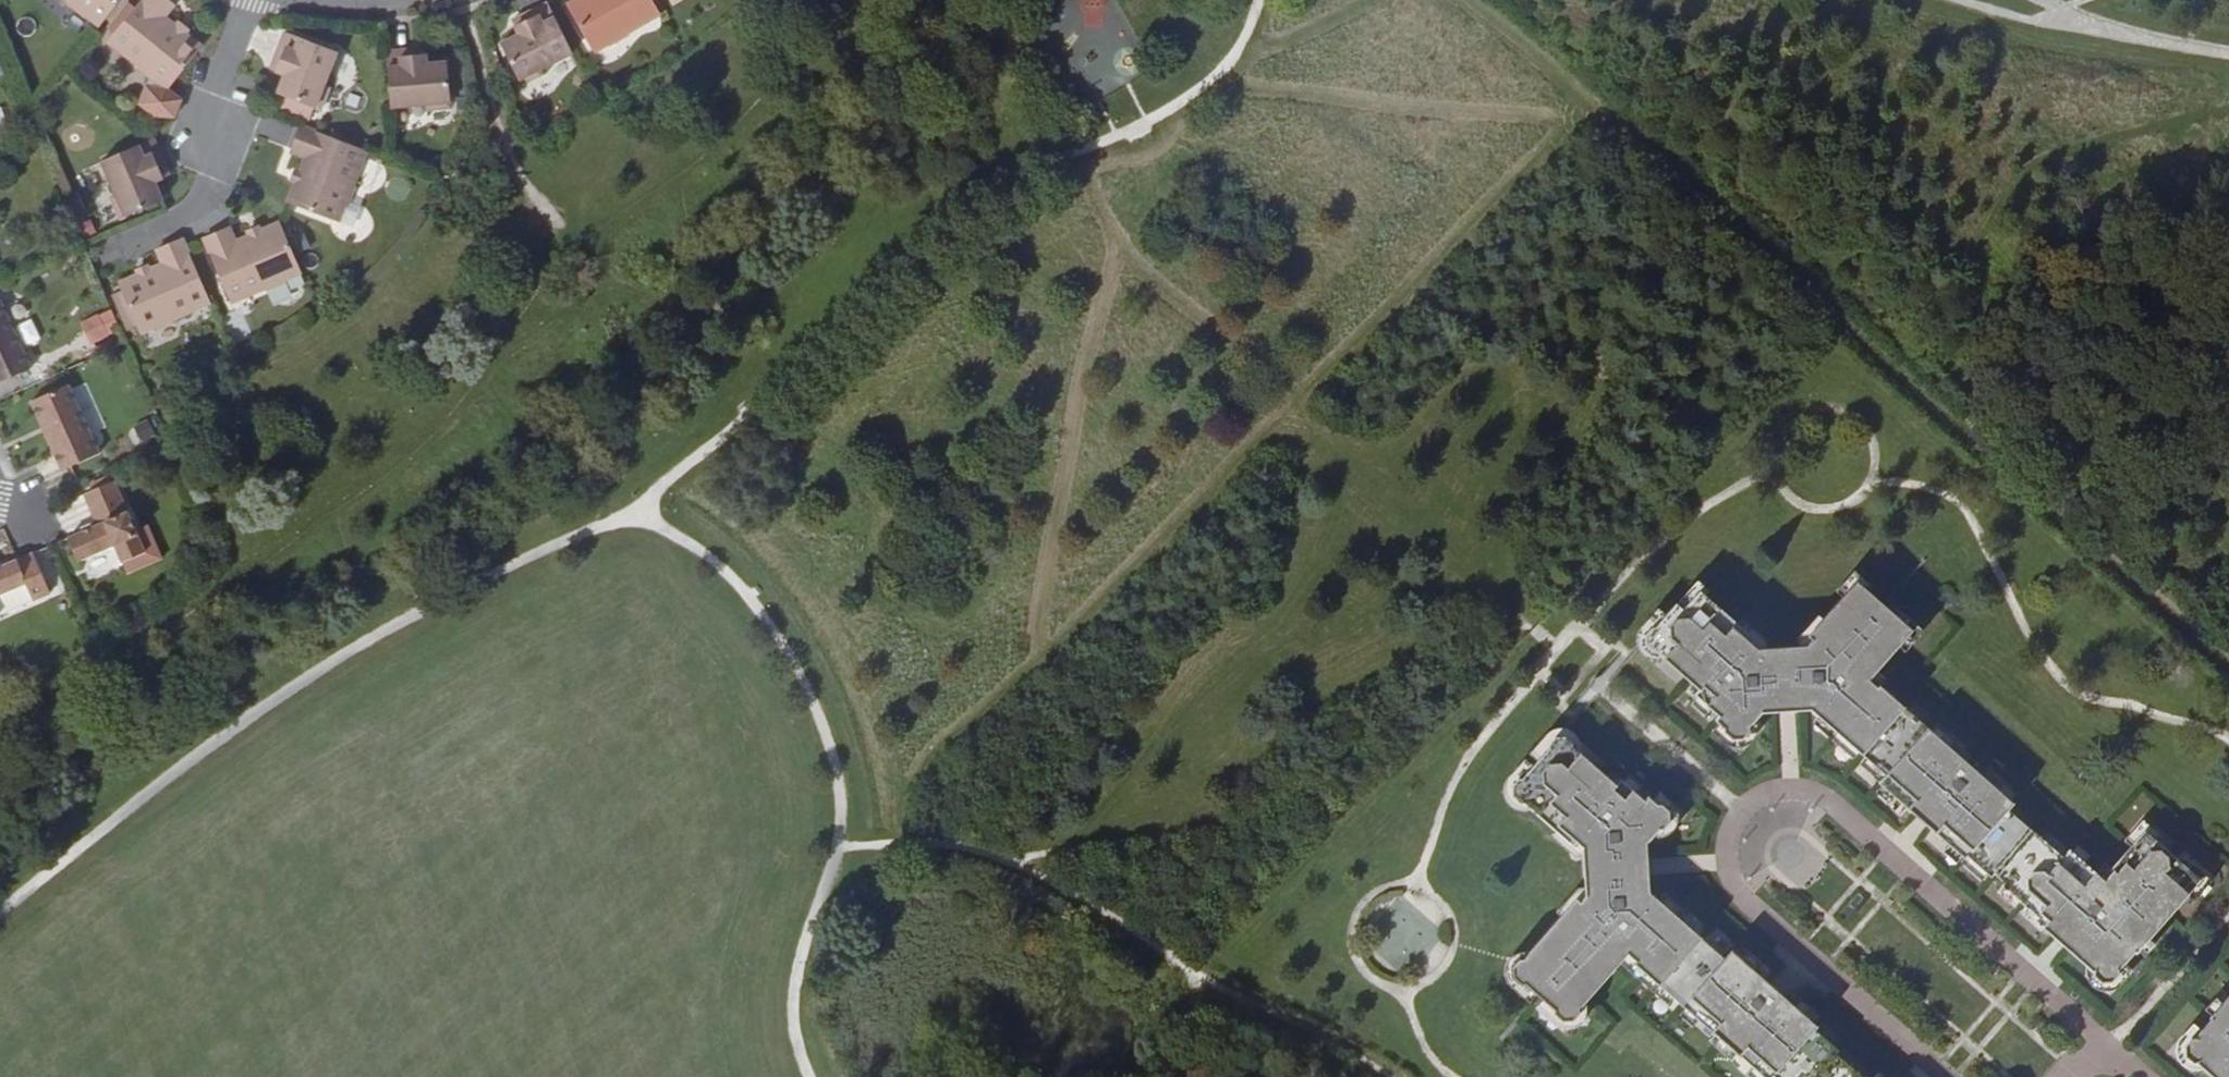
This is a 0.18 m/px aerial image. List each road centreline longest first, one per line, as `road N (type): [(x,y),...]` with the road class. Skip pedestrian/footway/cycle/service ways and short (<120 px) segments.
road 1 (residential): [(244,0),(217,136),(191,211),(101,254)]

